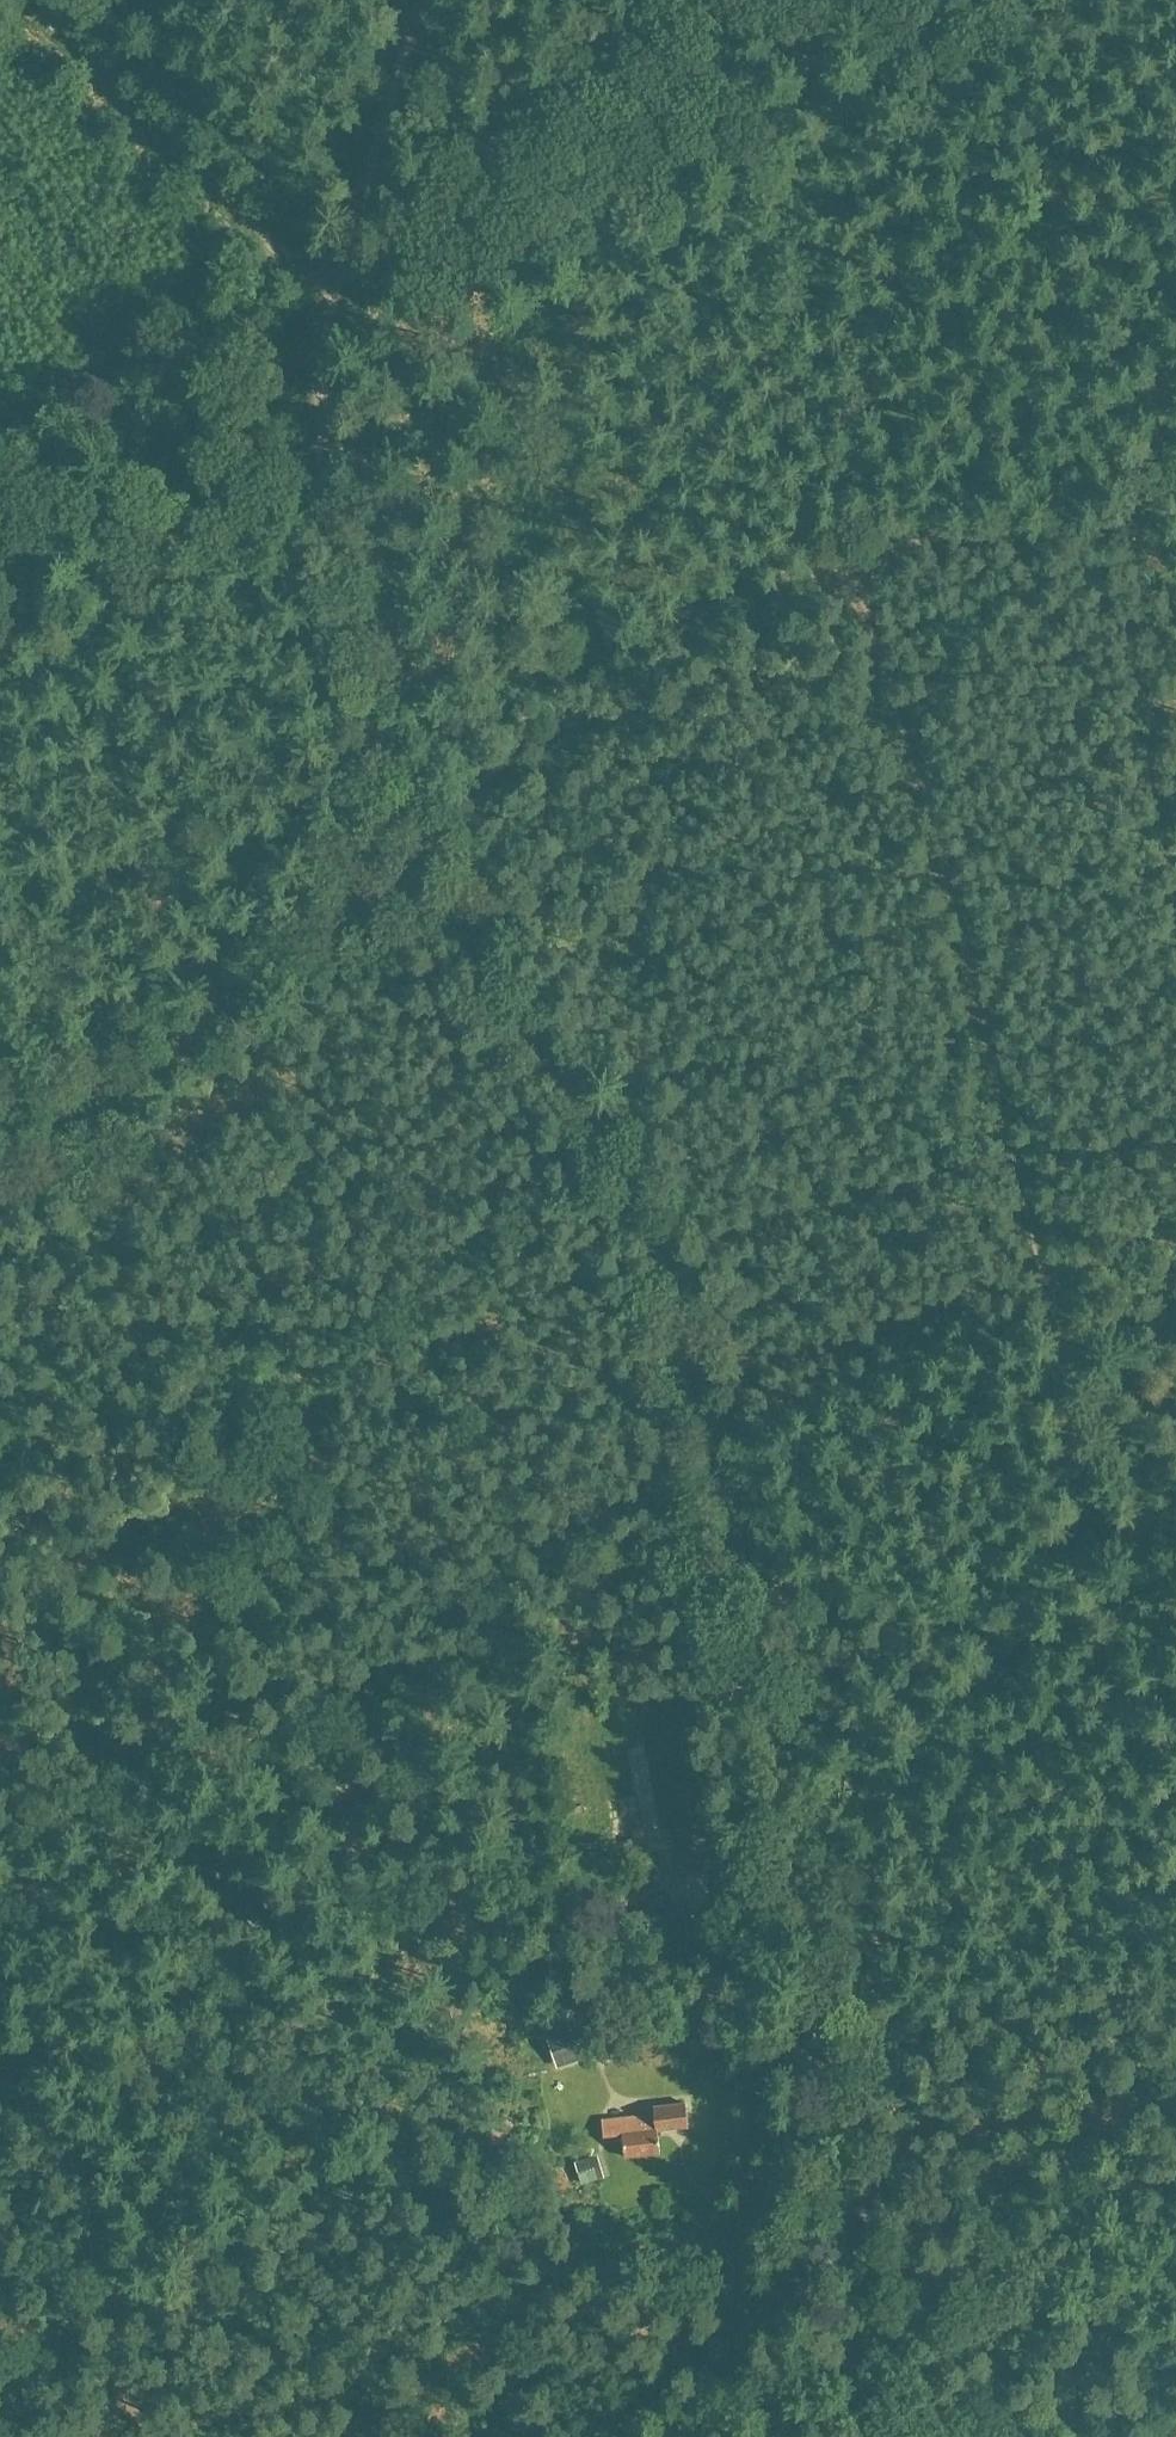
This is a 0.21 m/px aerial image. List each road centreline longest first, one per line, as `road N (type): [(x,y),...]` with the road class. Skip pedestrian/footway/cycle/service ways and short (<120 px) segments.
road 1 (track): [(896,2308),(841,2104),(694,1342),(639,1197),(597,1117),(455,916),(428,848)]
road 2 (track): [(389,729),(355,626),(314,432),(329,287)]
road 3 (track): [(896,2308),(1175,2156)]
road 4 (track): [(329,287),(419,0)]
road 5 (track): [(665,2436),(896,2308)]
road 6 (track): [(935,2436),(896,2308)]
road 7 (track): [(428,848),(389,729)]

